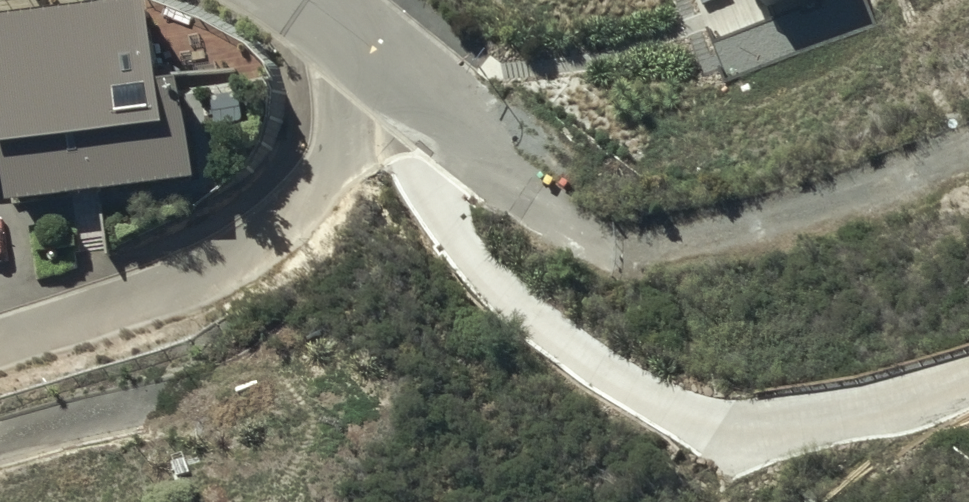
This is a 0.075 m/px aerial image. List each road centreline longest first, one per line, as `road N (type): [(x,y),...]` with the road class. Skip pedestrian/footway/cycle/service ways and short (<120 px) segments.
road 1 (track): [(968,390),(923,412),(733,436),(485,286),(483,141)]
road 2 (track): [(394,66),(571,217),(646,237),(703,237),(968,147)]
road 3 (residential): [(305,0),(394,66),(332,169),(263,234),(143,290),(0,338)]

